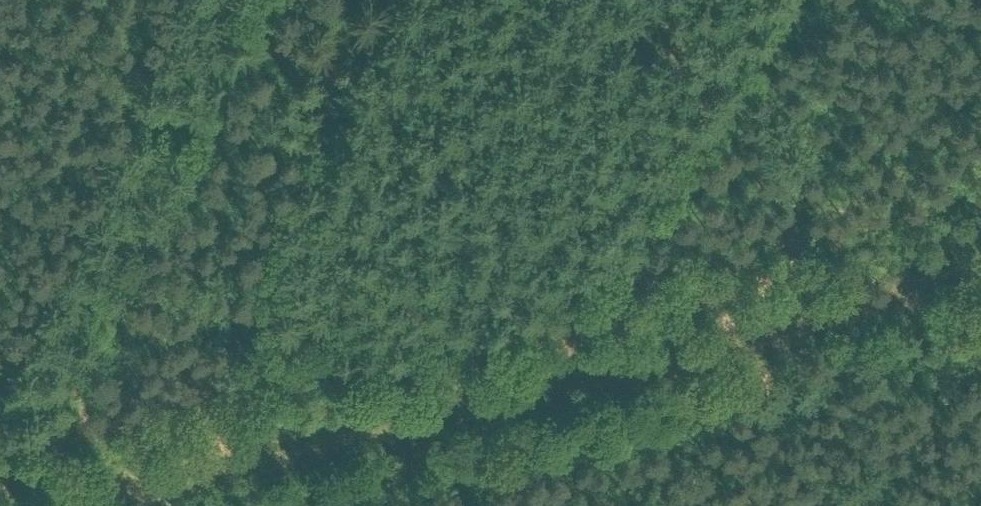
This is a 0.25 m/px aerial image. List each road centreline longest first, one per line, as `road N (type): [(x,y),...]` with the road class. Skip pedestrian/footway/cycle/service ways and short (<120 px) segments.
road 1 (track): [(980,275),(89,505)]

